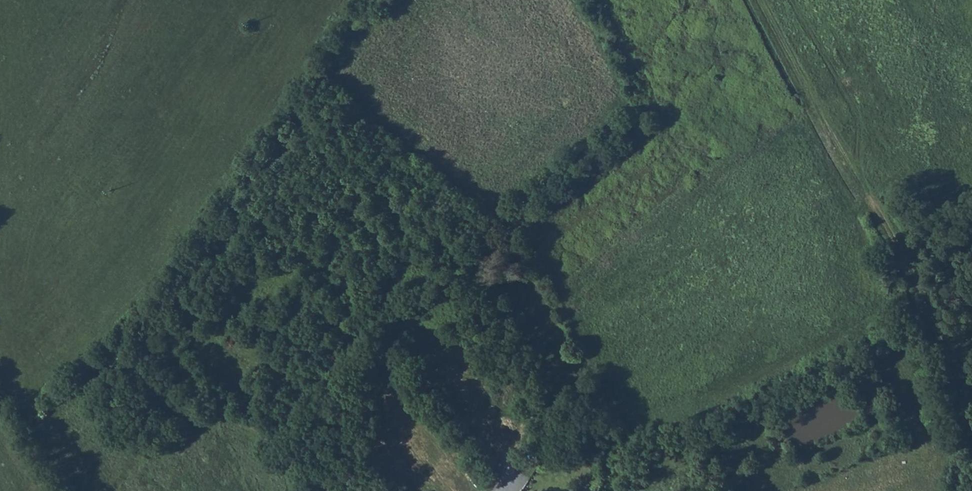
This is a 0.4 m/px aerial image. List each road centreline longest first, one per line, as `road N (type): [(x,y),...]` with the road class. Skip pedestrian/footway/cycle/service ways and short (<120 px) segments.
road 1 (track): [(510,490),(565,405),(576,372),(519,259)]

